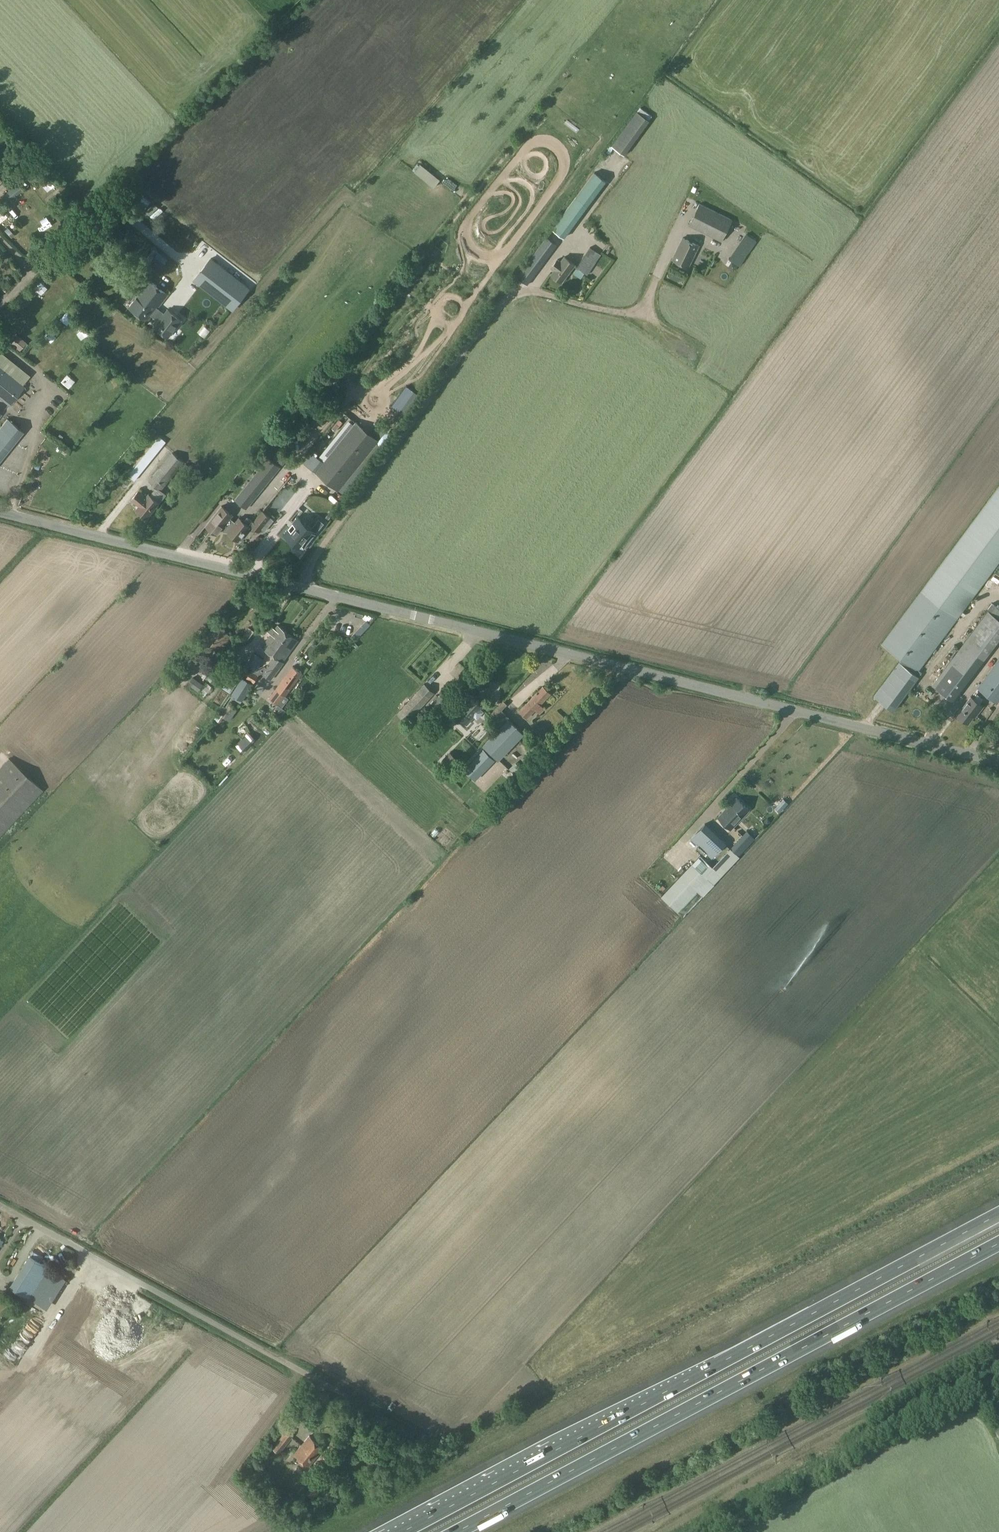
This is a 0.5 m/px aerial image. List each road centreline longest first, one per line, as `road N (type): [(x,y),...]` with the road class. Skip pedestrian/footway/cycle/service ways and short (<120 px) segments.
road 1 (unclassified): [(998,763),(0,513)]
road 2 (motorway): [(998,1214),(404,1531)]
road 3 (motorway): [(458,1531),(998,1243)]
road 4 (unclassified): [(432,1442),(0,1205)]

